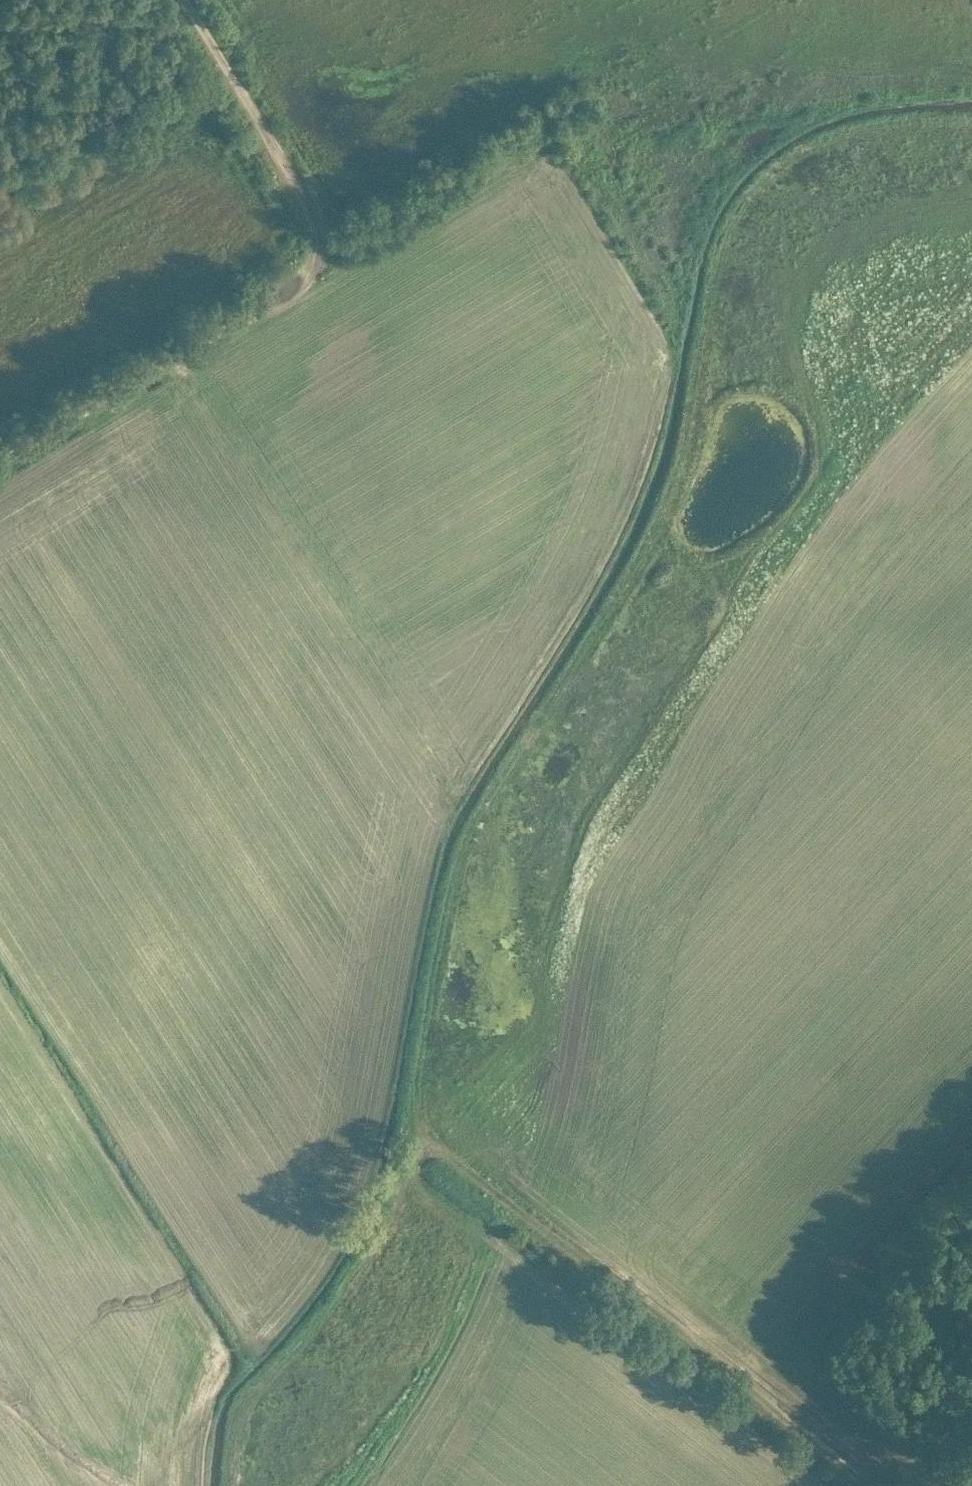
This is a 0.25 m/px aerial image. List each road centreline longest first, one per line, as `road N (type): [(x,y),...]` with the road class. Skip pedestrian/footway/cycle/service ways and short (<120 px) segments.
road 1 (track): [(0,463),(337,256),(177,0)]
road 2 (track): [(871,1485),(520,1217)]

